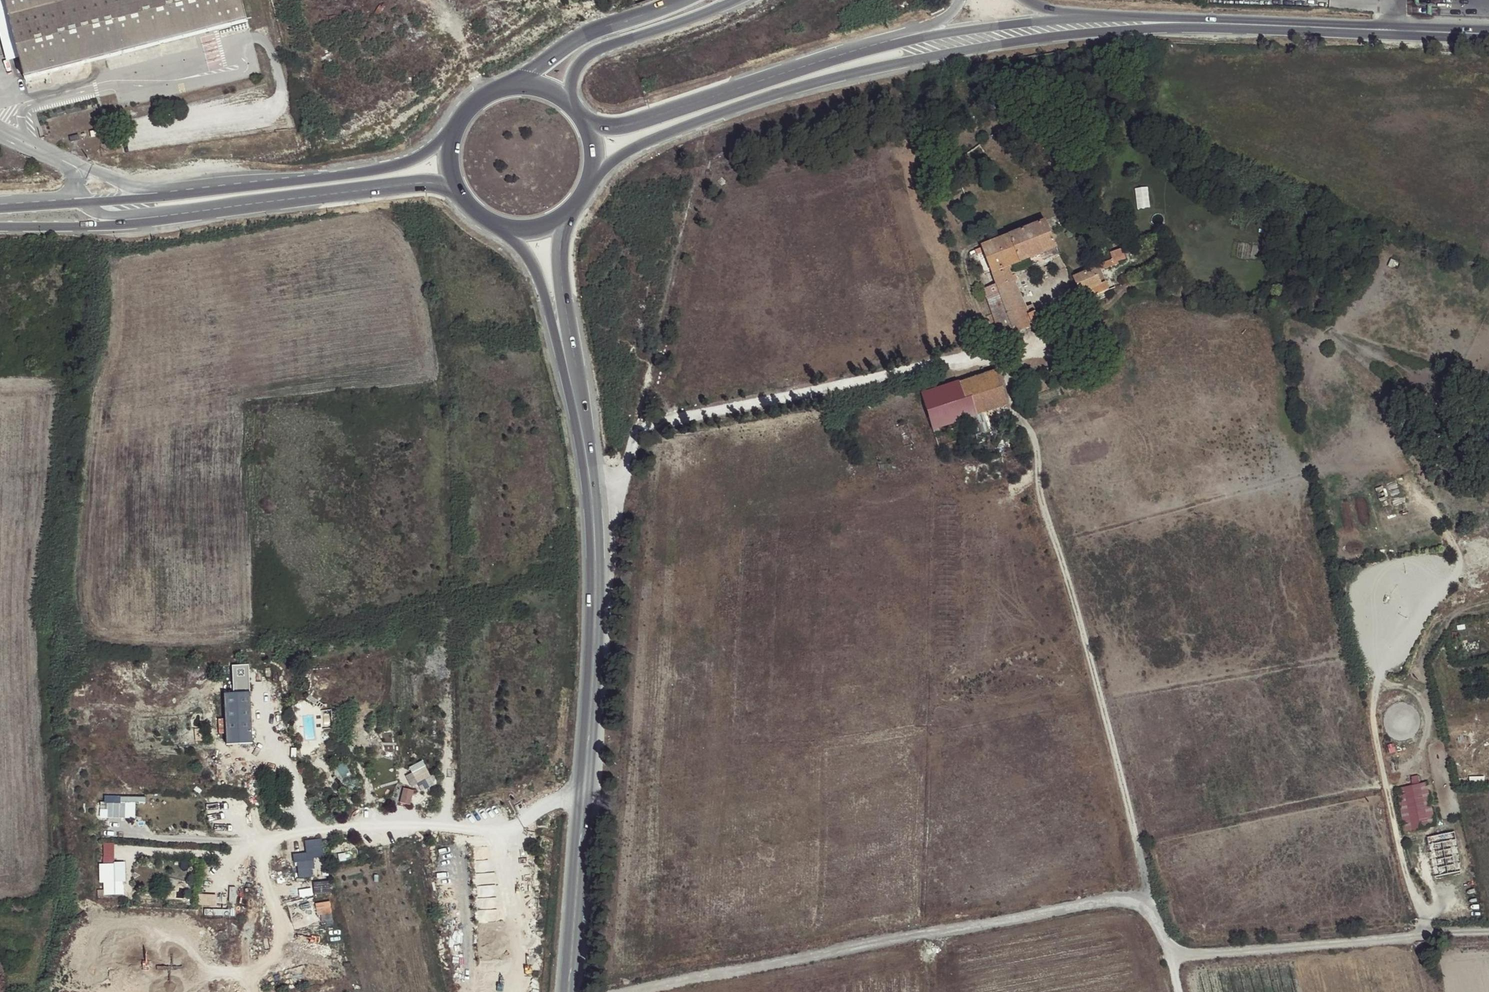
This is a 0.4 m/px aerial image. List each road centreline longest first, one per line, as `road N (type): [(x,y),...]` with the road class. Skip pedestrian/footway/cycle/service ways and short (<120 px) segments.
road 1 (primary): [(590,184),(641,145),(797,89),(868,72),(1067,37),(1346,29)]
road 2 (unclassified): [(633,991),(1135,895),(1156,917),(1172,953)]
road 3 (track): [(1135,895),(1146,878),(1041,494),(1035,441),(1013,408),(1003,351)]
road 4 (primary): [(569,991),(596,601),(587,446)]
road 5 (primary): [(462,128),(428,154),(358,173),(0,210)]
road 6 (primary): [(0,227),(153,224),(395,185),(467,198)]
road 7 (unclassified): [(1172,953),(1488,933)]
road 8 (primary): [(863,51),(634,122),(580,116)]
road 9 (primary): [(1346,29),(1098,19)]
road 10 (primary): [(504,225),(539,281),(587,446)]
road 11 (primary): [(1098,19),(985,27),(863,51)]
road 12 (primary): [(587,446),(556,271),(563,216)]
road 13 (primary): [(576,111),(576,72),(592,54),(734,0)]
road 14 (primary): [(682,0),(575,40),(517,89)]
road 15 (primary): [(1488,35),(1346,29)]

